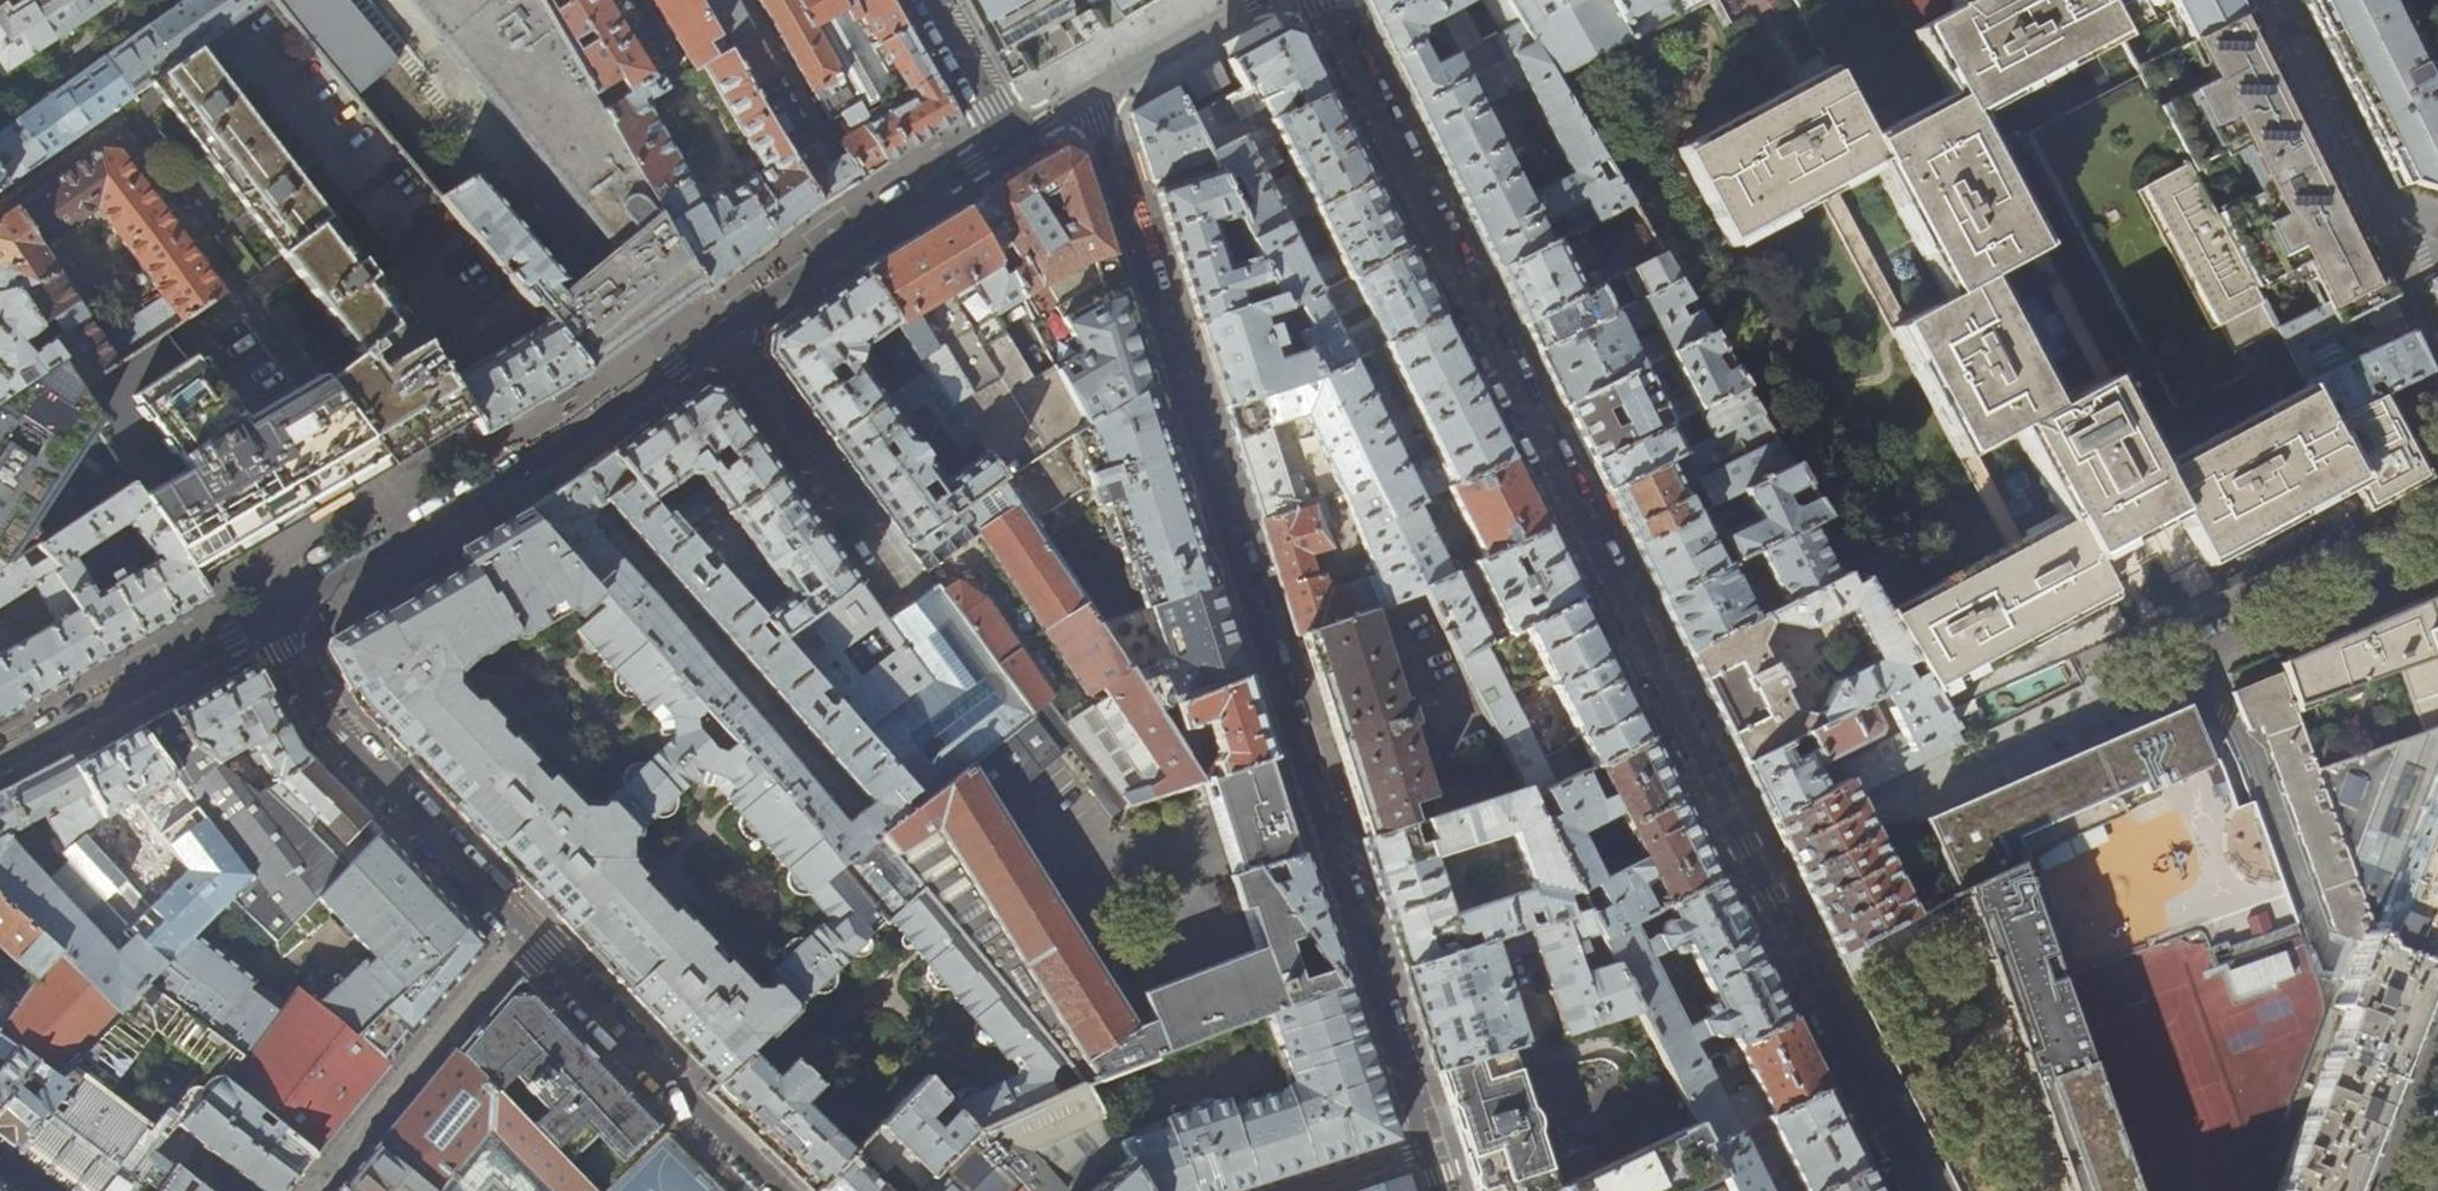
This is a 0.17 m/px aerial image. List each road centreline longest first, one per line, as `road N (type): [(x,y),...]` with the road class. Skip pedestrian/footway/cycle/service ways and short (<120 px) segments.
road 1 (residential): [(1321,0),(1913,1190)]
road 2 (residential): [(1441,1190),(1090,96)]
road 3 (residential): [(268,622),(568,446),(850,240),(1012,138)]
road 4 (residential): [(524,937),(322,721),(268,622)]
road 5 (residential): [(2437,344),(2271,0)]
road 6 (residential): [(778,1190),(524,937)]
road 7 (residential): [(524,937),(313,1190)]
road 8 (residential): [(0,764),(268,622)]
road 9 (residential): [(2165,669),(2437,547)]
road 10 (residential): [(1090,96),(1261,0)]
road 11 (residential): [(1012,138),(931,0)]

